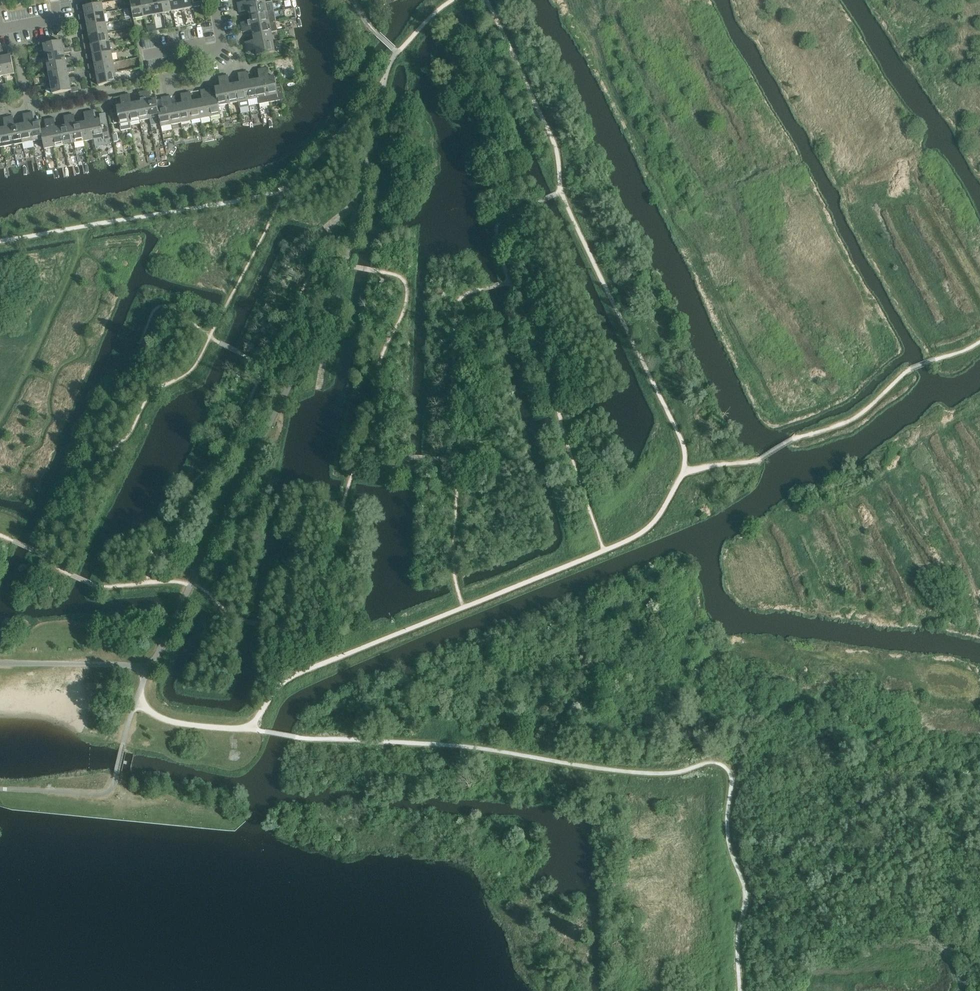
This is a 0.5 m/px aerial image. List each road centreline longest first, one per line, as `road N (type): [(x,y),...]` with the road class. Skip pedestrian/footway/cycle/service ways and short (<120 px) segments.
road 1 (residential): [(140,58),(193,47),(218,53),(215,0)]

